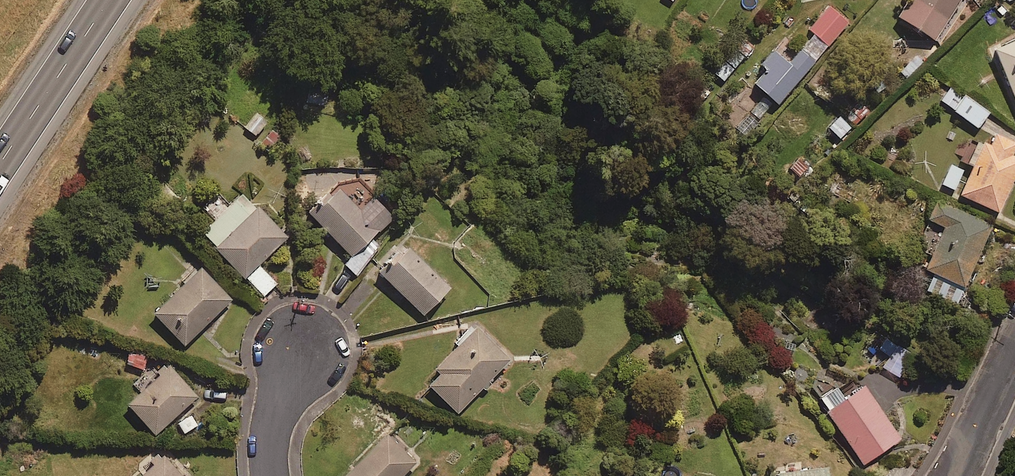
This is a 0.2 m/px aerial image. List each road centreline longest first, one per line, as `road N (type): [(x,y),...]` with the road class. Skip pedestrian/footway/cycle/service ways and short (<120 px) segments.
road 1 (trunk): [(0,167),(113,0)]
road 2 (residential): [(1014,305),(933,475)]
road 3 (residential): [(314,321),(288,385),(274,452),(282,475)]

